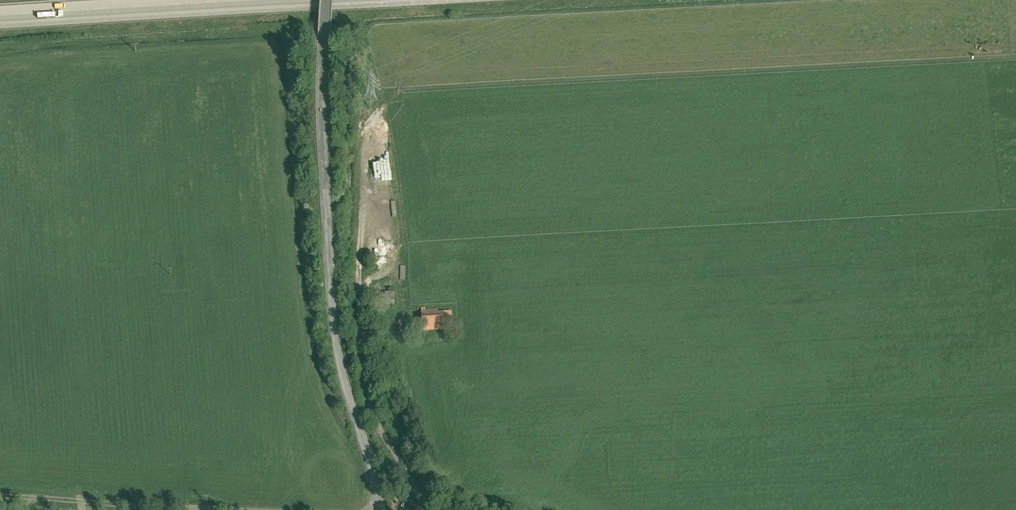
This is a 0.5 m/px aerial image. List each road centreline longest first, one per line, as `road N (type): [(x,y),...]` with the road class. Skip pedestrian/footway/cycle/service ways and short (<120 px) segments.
road 1 (residential): [(327,0),(338,347),(380,509)]
road 2 (motorway): [(0,19),(322,0)]
road 3 (track): [(419,509),(370,406),(358,265)]
road 4 (track): [(206,509),(0,496)]

